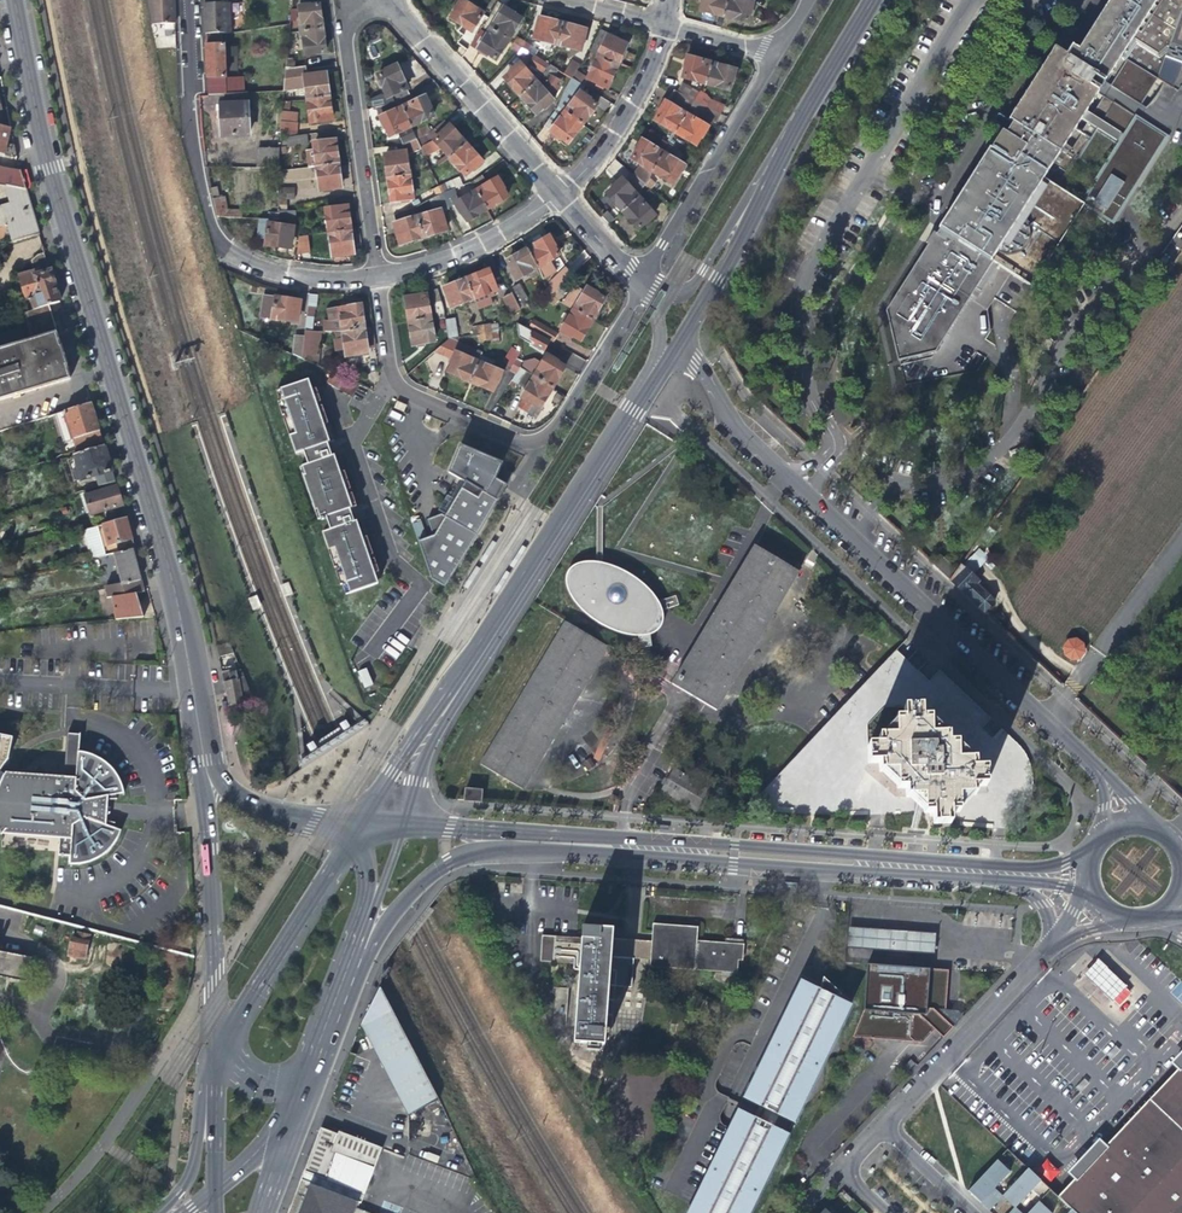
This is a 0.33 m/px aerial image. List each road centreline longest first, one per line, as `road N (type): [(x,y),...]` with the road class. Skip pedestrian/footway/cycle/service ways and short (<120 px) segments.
road 1 (secondary): [(206,764),(179,609),(47,169),(14,0)]
road 2 (tertiary): [(1096,852),(1041,868),(490,832)]
road 3 (tertiary): [(449,860),(480,849),(1018,883)]
road 4 (residential): [(643,281),(555,429),(517,441),(392,386),(371,273)]
road 5 (tertiary): [(804,496),(1102,779)]
road 6 (residential): [(181,0),(192,165),(207,230),(252,263),(308,276),(371,273)]
road 7 (secondary): [(437,714),(608,455)]
road 8 (secondary): [(206,764),(219,1057)]
road 9 (residential): [(371,273),(338,29),(344,0)]
road 10 (secondary): [(362,824),(219,1057)]
road 11 (residential): [(643,281),(777,54)]
road 12 (residential): [(1060,940),(882,1125)]
road 13 (residential): [(385,0),(551,192)]
road 14 (tertiary): [(804,496),(733,417),(678,335)]
road 15 (residential): [(551,192),(611,134),(665,26)]
road 16 (residential): [(371,273),(457,247),(551,192)]
road 17 (residential): [(775,169),(694,286),(676,291),(643,281)]
road 18 (secondary): [(775,169),(873,0)]
road 19 (secondary): [(678,335),(775,169)]
road 20 (residential): [(643,281),(659,317),(660,343),(608,455)]
road 21 (secondary): [(362,824),(259,809),(206,764)]
road 22 (tertiary): [(350,966),(449,860)]
road 23 (secondary): [(608,455),(678,335)]
road 24 (secondary): [(299,1094),(350,966)]
road 25 (residential): [(212,1090),(196,1166),(164,1212)]
road 26 (secondary): [(437,714),(362,824)]
road 27 (residential): [(551,192),(610,257),(643,281)]
road 28 (residential): [(974,1212),(882,1125)]

